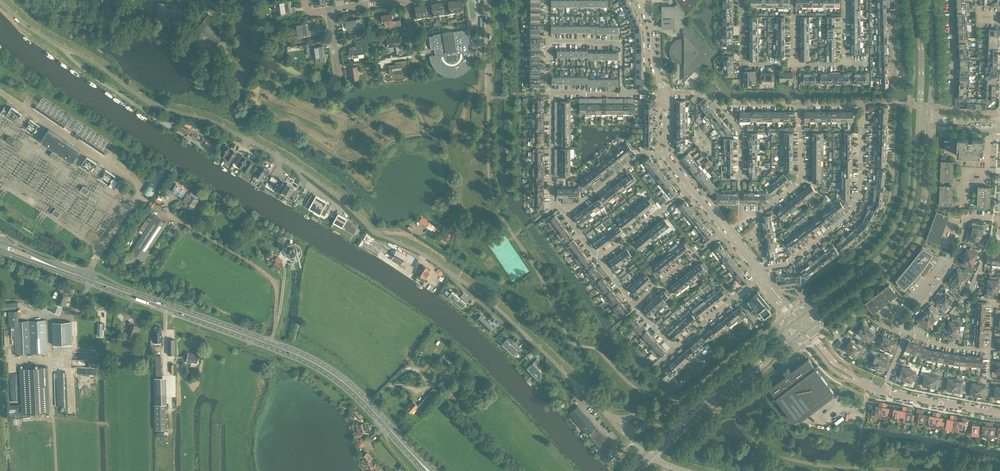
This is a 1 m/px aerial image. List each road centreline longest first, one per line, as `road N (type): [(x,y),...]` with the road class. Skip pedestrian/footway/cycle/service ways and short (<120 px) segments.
road 1 (residential): [(0,0),(155,105),(267,150),(376,234),(438,263),(521,329),(647,452)]
road 2 (primary): [(0,245),(270,344)]
road 3 (residential): [(762,278),(843,220),(860,191),(864,104),(799,104)]
road 4 (secondary): [(807,328),(908,244),(925,196),(928,128)]
road 5 (secondary): [(919,125),(913,198),(898,235),(800,319)]
road 6 (track): [(56,470),(51,365),(74,347),(77,308),(89,285)]
road 7 (secondary): [(794,323),(647,452)]
road 8 (secondary): [(653,456),(801,333)]
road 9 (primary): [(270,344),(346,384),(419,461)]
road 10 (residential): [(906,333),(905,319),(948,270),(966,218),(999,218)]
road 11 (residential): [(741,219),(801,181),(799,104)]
road 12 (track): [(216,470),(231,362),(253,339)]
road 13 (residential): [(570,206),(553,207),(549,94)]
road 14 (residential): [(622,95),(622,43),(548,43)]
road 15 (secondary): [(914,0),(919,125)]
road 16 (residential): [(741,219),(740,130),(719,106)]

